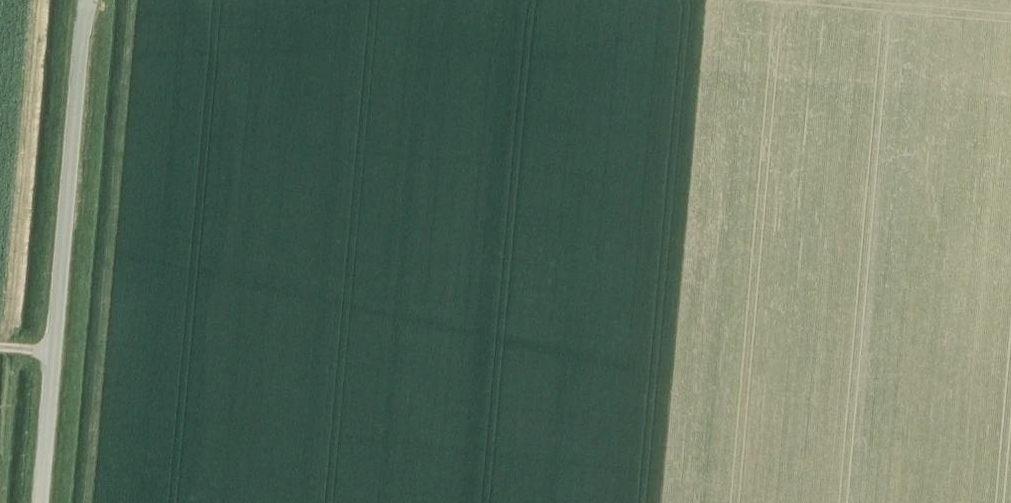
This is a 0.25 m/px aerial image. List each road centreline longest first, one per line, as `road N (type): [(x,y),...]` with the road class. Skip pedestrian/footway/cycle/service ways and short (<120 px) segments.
road 1 (unclassified): [(40,502),(84,24),(93,0)]

